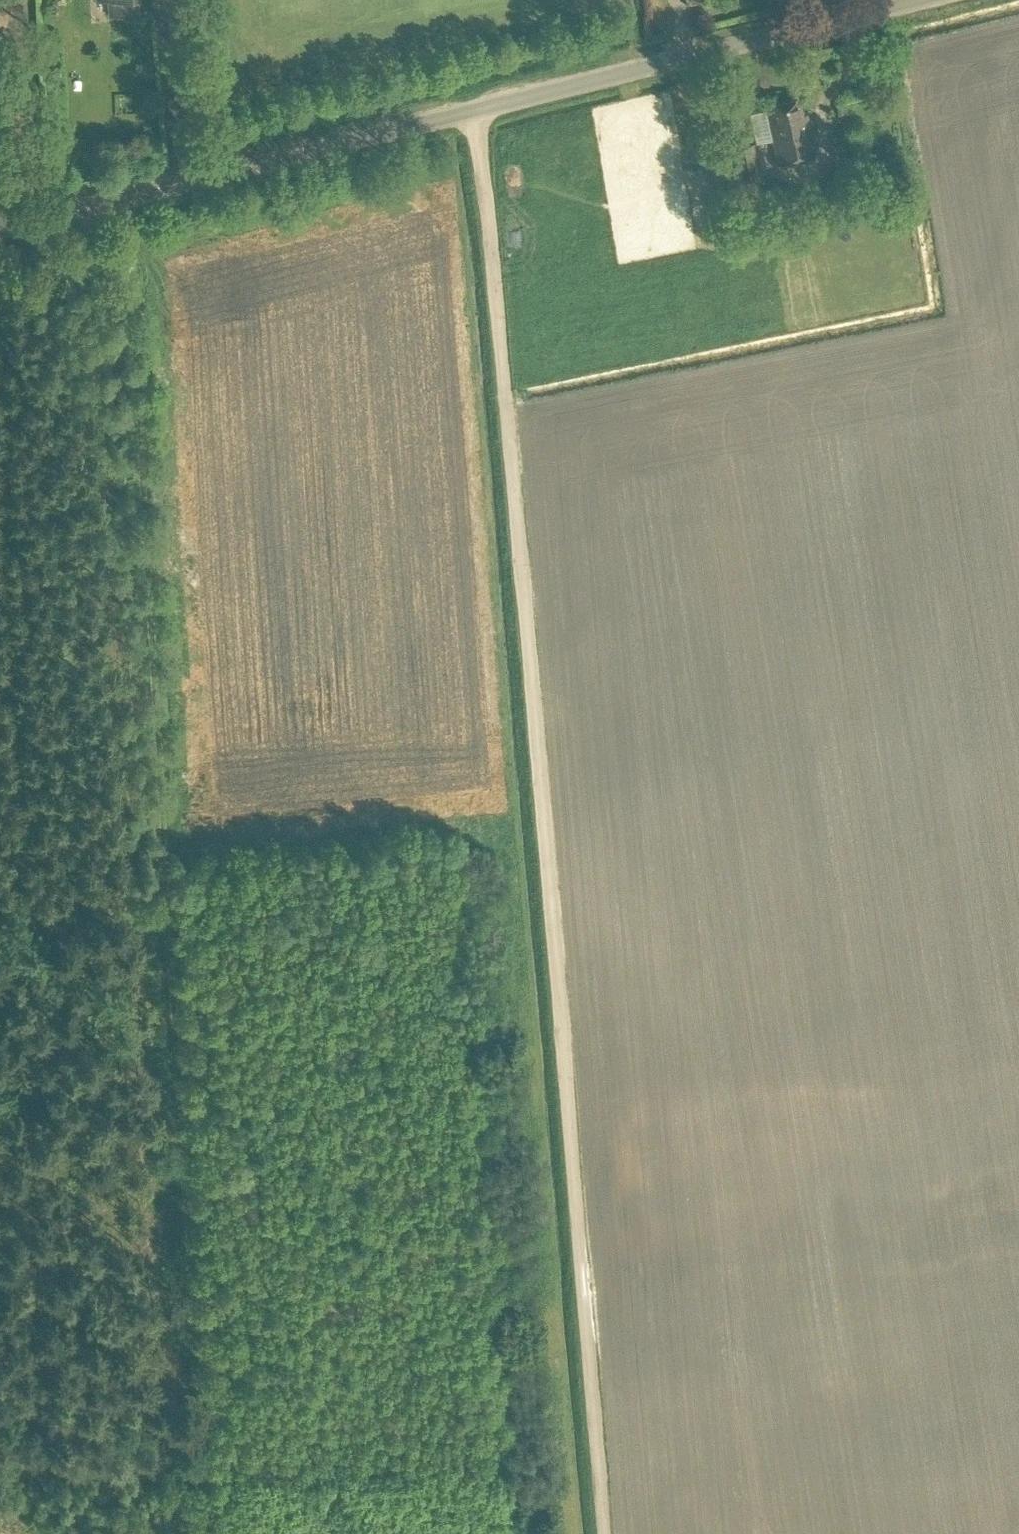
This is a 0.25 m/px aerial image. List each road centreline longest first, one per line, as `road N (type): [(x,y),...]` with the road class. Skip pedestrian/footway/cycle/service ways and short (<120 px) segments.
road 1 (track): [(476,110),(604,1533)]
road 2 (track): [(122,199),(197,1533)]
road 3 (tertiary): [(0,227),(912,0)]
road 4 (track): [(9,0),(18,223)]
road 5 (track): [(193,1465),(0,1472)]
road 6 (track): [(0,893),(164,881)]

